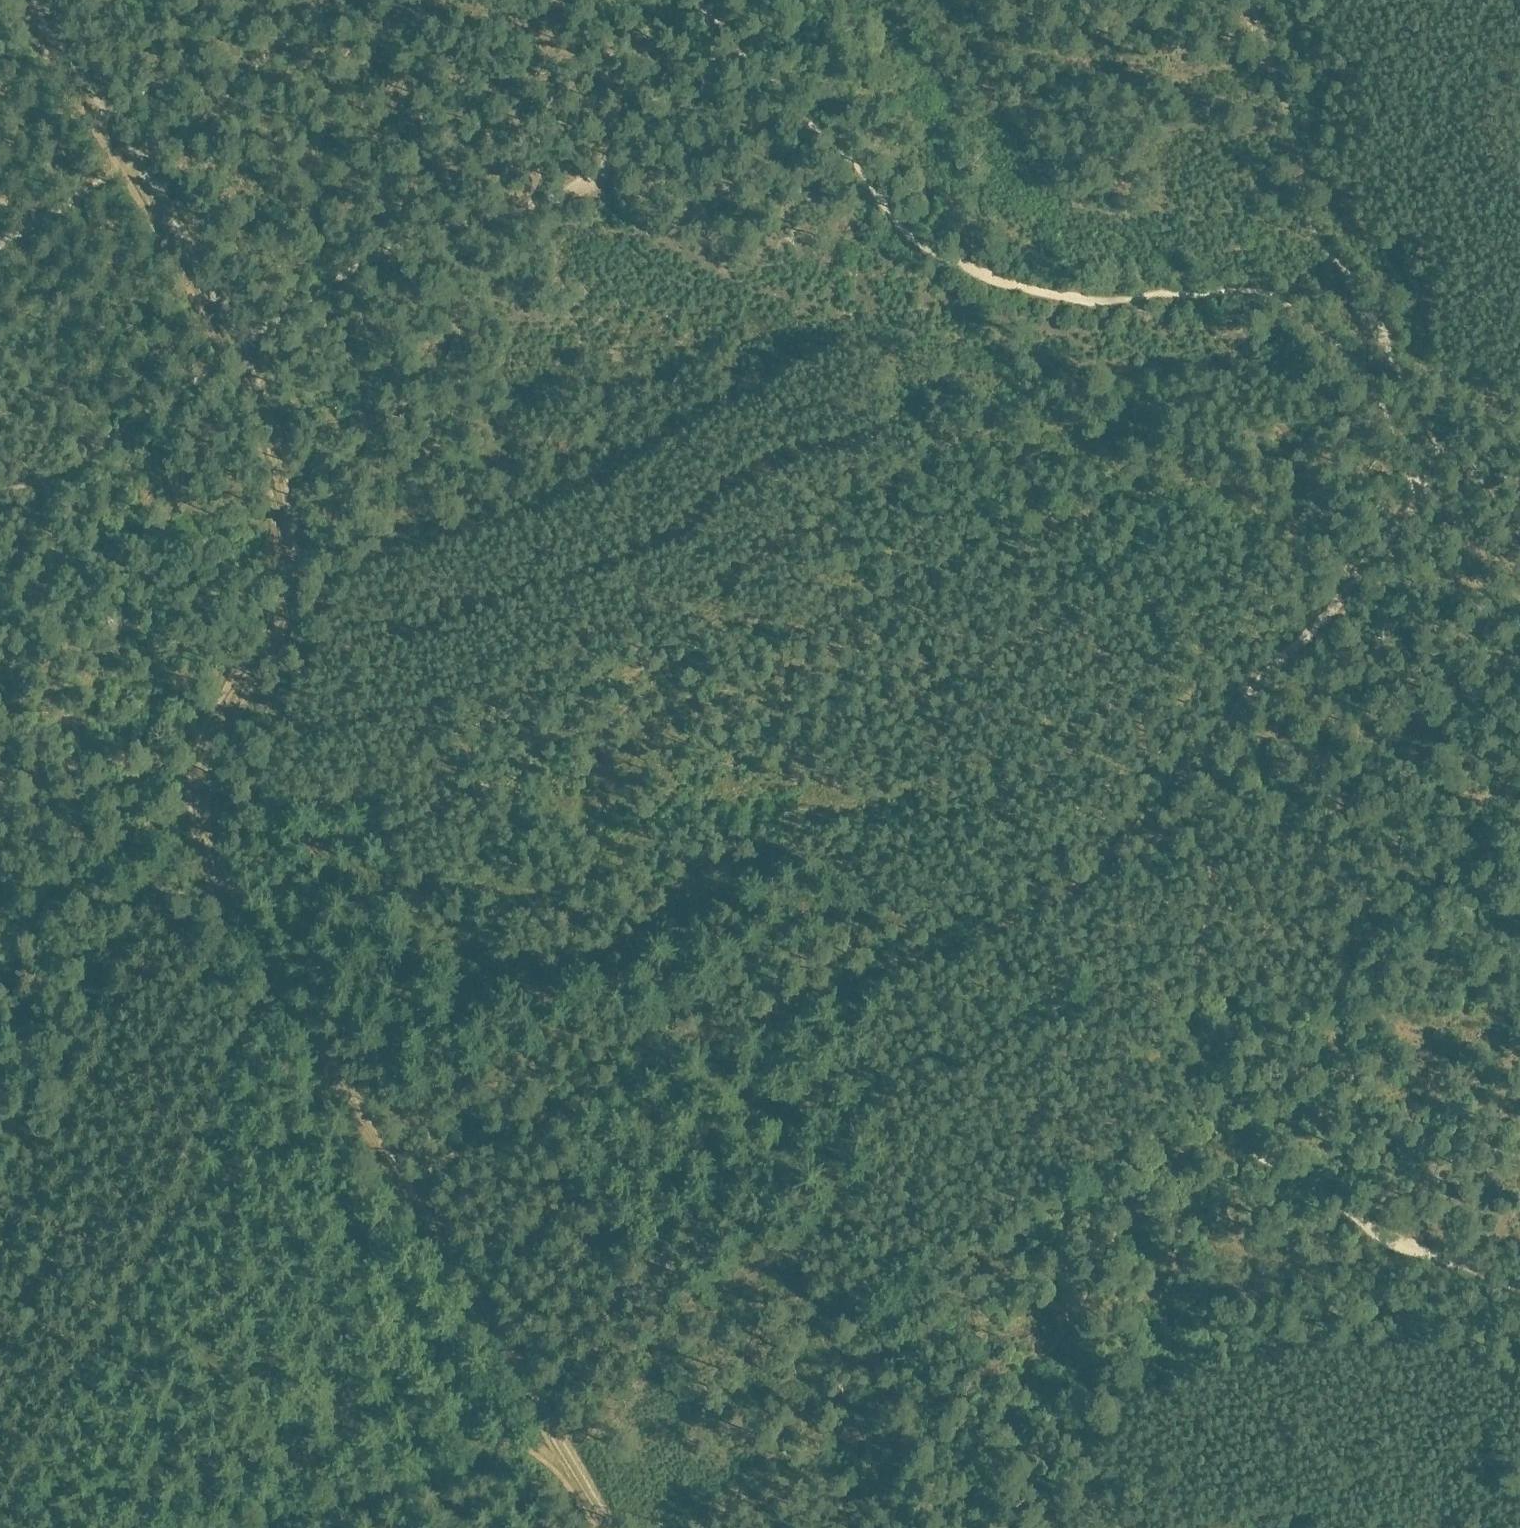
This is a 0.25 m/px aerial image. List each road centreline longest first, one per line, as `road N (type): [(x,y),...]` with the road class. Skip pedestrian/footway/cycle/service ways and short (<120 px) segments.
road 1 (track): [(135,162),(240,349),(272,422),(285,494),(286,606),(210,775),(218,871),(617,1527)]
road 2 (track): [(266,956),(200,1128),(0,1517)]
road 3 (track): [(309,0),(135,162)]
road 4 (track): [(23,0),(135,162)]

